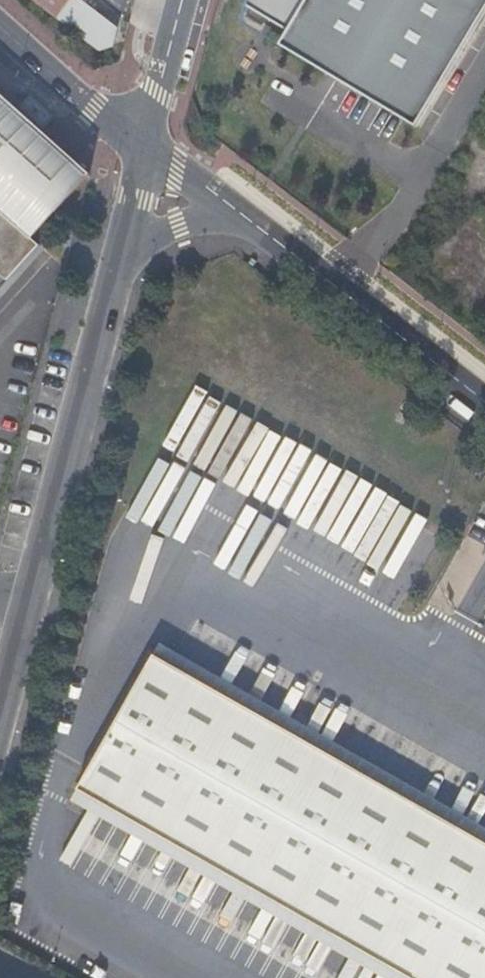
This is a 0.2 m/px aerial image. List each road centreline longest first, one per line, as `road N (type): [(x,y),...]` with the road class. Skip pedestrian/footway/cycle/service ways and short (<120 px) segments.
road 1 (unclassified): [(0,701),(116,268)]
road 2 (residential): [(243,214),(484,399)]
road 3 (residential): [(0,26),(144,146)]
road 4 (residential): [(144,146),(185,0)]
road 5 (residential): [(116,268),(155,233),(243,214)]
road 6 (unclassified): [(116,268),(144,146)]
road 7 (residential): [(144,146),(243,214)]

